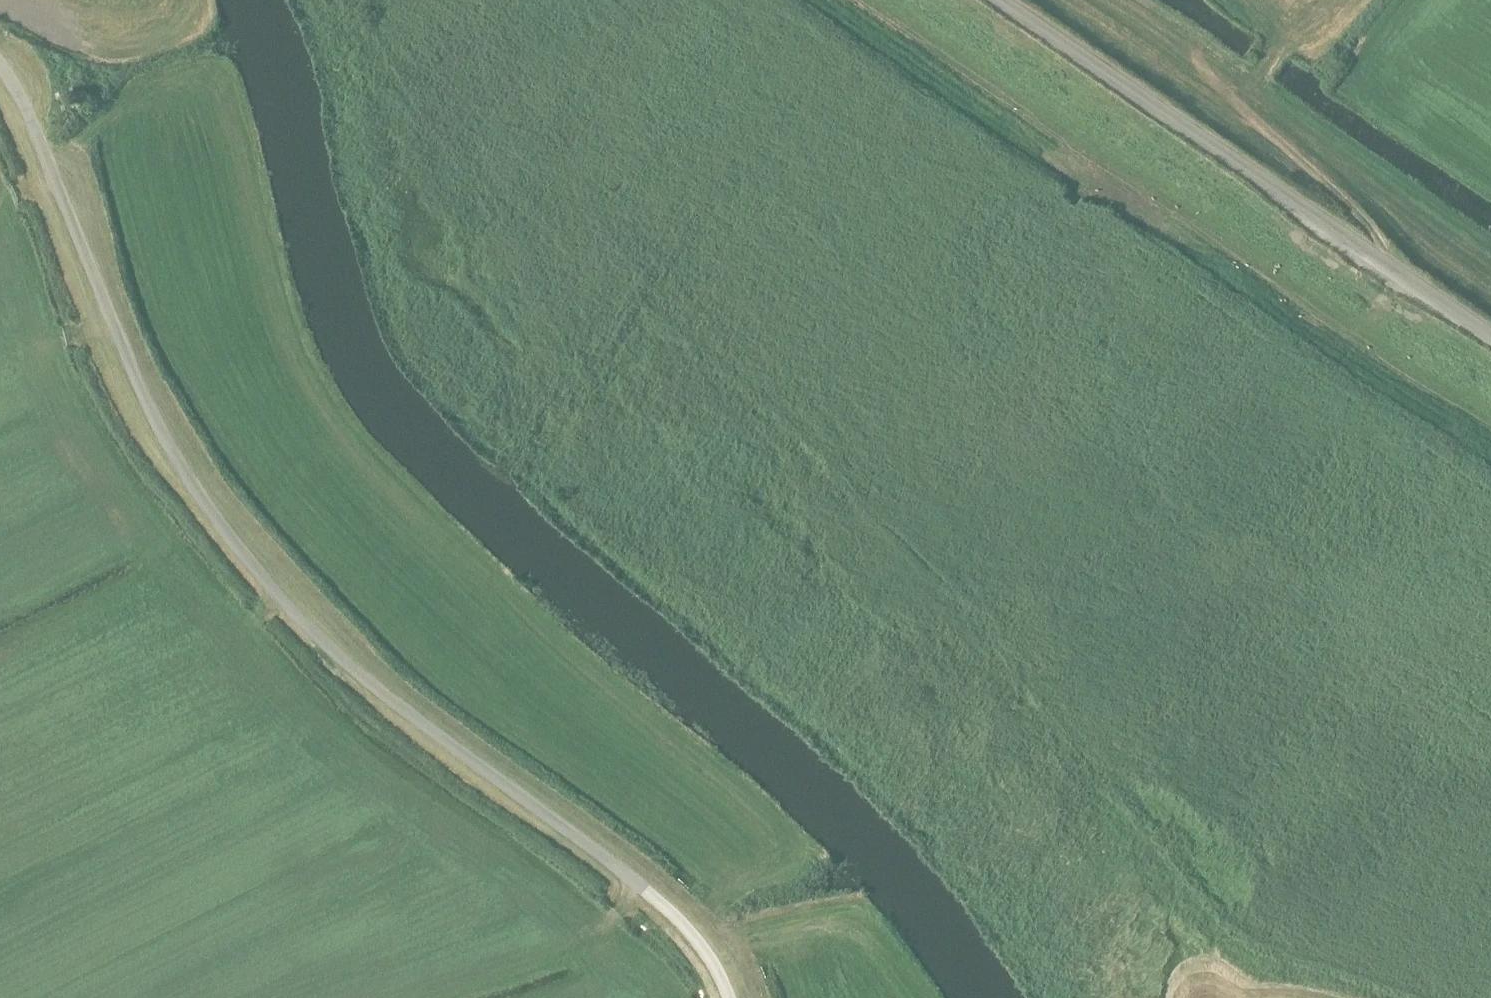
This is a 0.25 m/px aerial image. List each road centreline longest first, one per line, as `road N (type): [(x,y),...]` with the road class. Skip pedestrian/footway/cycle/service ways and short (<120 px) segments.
road 1 (unclassified): [(727,997),(692,933),(640,884),(334,655),(241,551),(153,413),(21,98),(0,67)]
road 2 (tertiary): [(1490,339),(996,0)]

